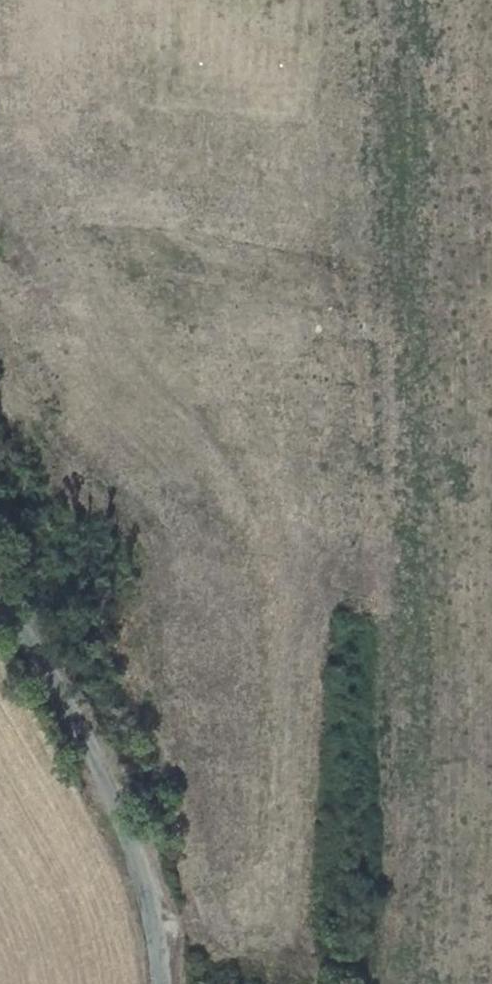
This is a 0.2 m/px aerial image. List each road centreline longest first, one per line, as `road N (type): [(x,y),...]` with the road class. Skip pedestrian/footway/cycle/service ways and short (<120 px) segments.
road 1 (unclassified): [(164,983),(154,902),(115,798),(35,644),(0,596)]

